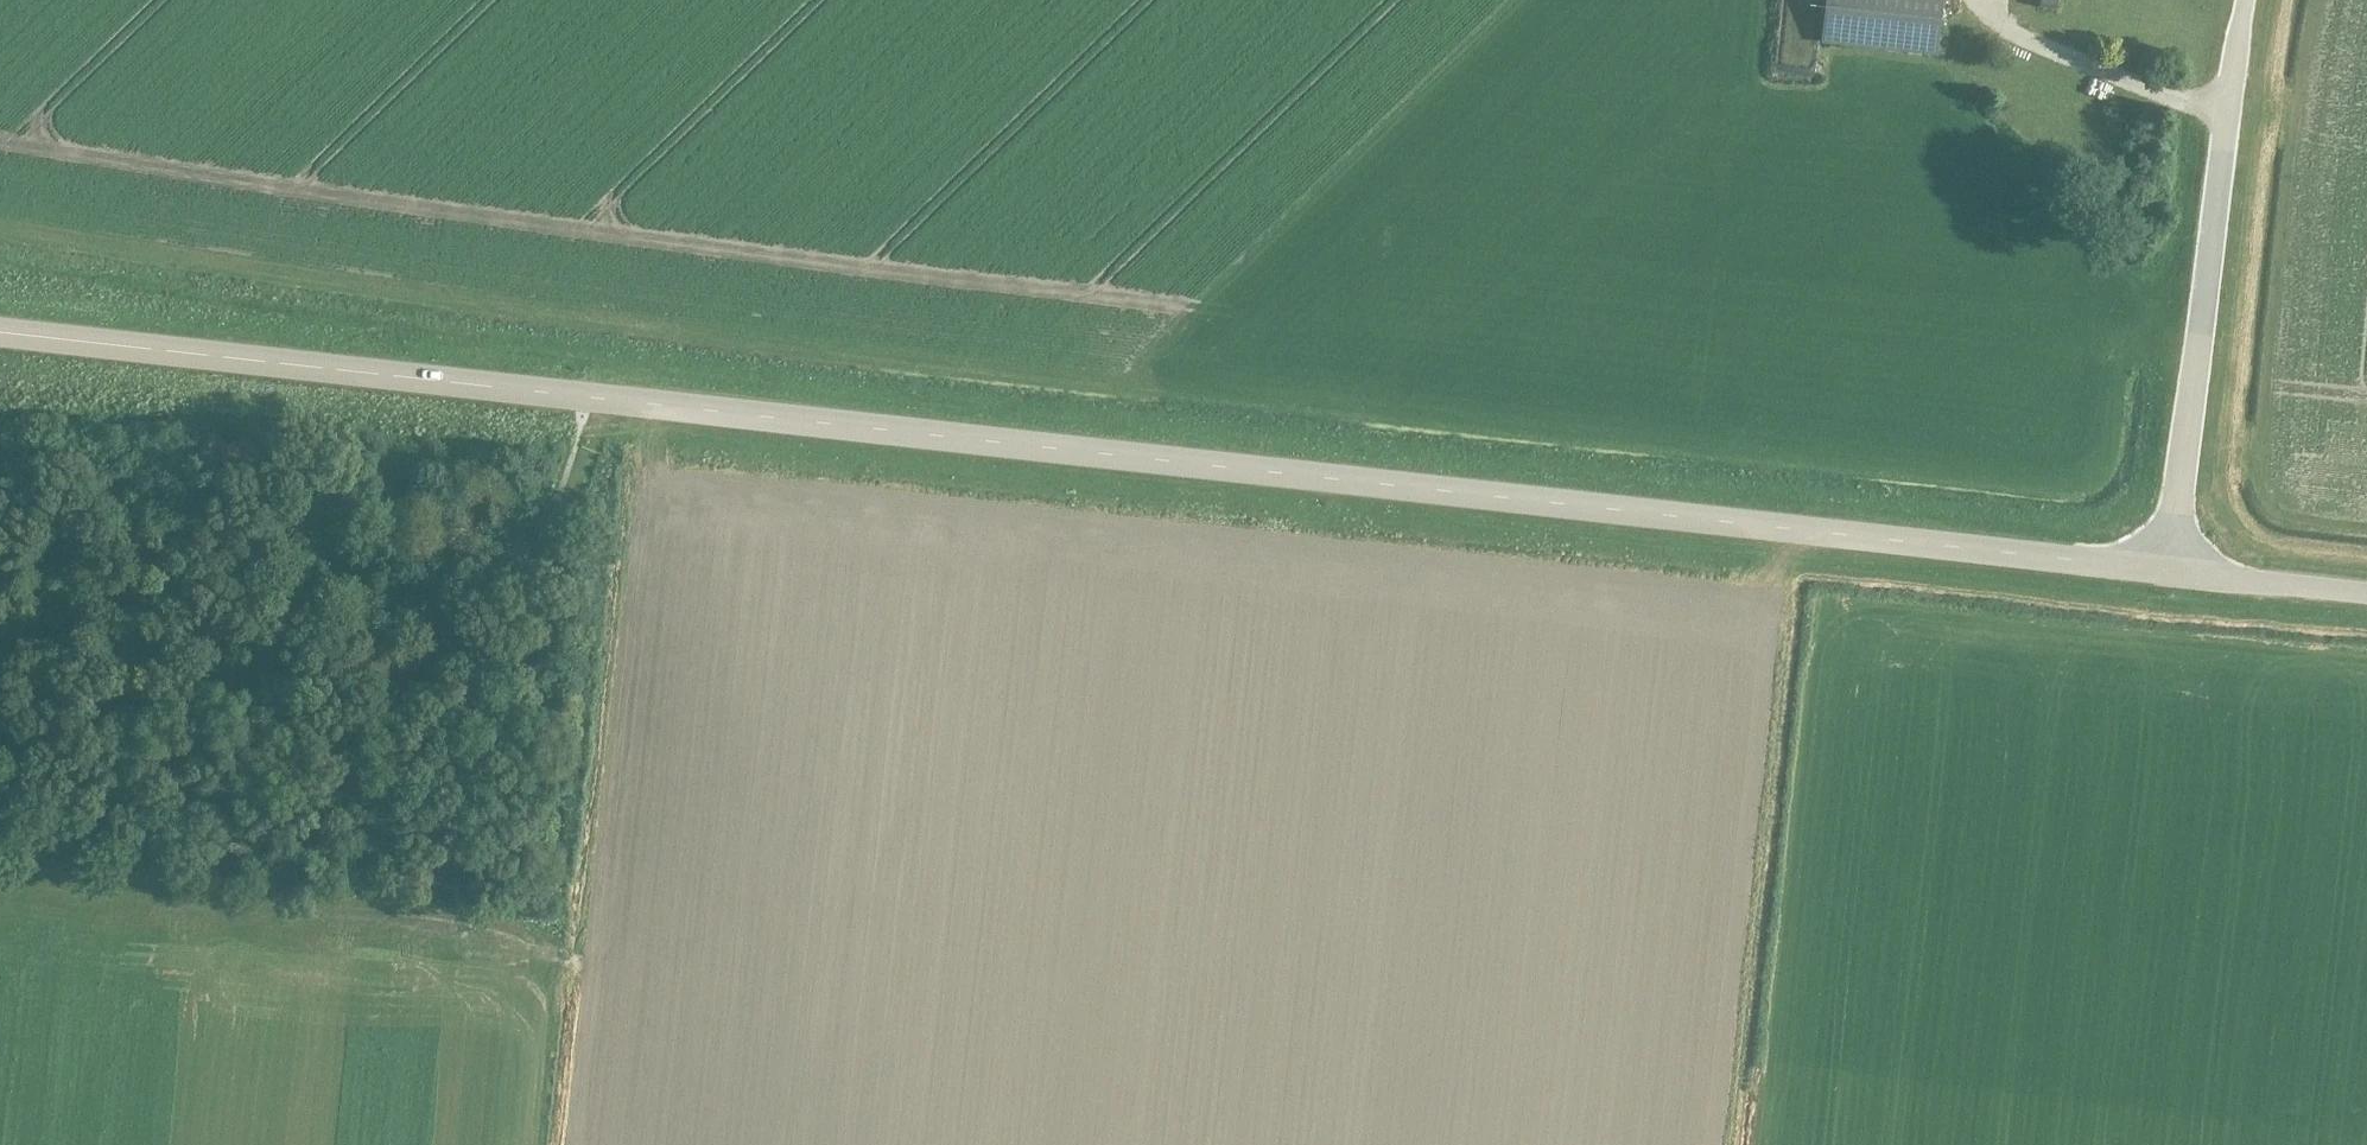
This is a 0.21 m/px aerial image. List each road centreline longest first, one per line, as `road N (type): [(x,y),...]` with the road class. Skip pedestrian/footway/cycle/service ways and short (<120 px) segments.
road 1 (unclassified): [(2169,573),(0,332)]
road 2 (unclassified): [(2169,573),(2230,89),(2248,0)]
road 3 (unclassified): [(2366,594),(2169,573)]

